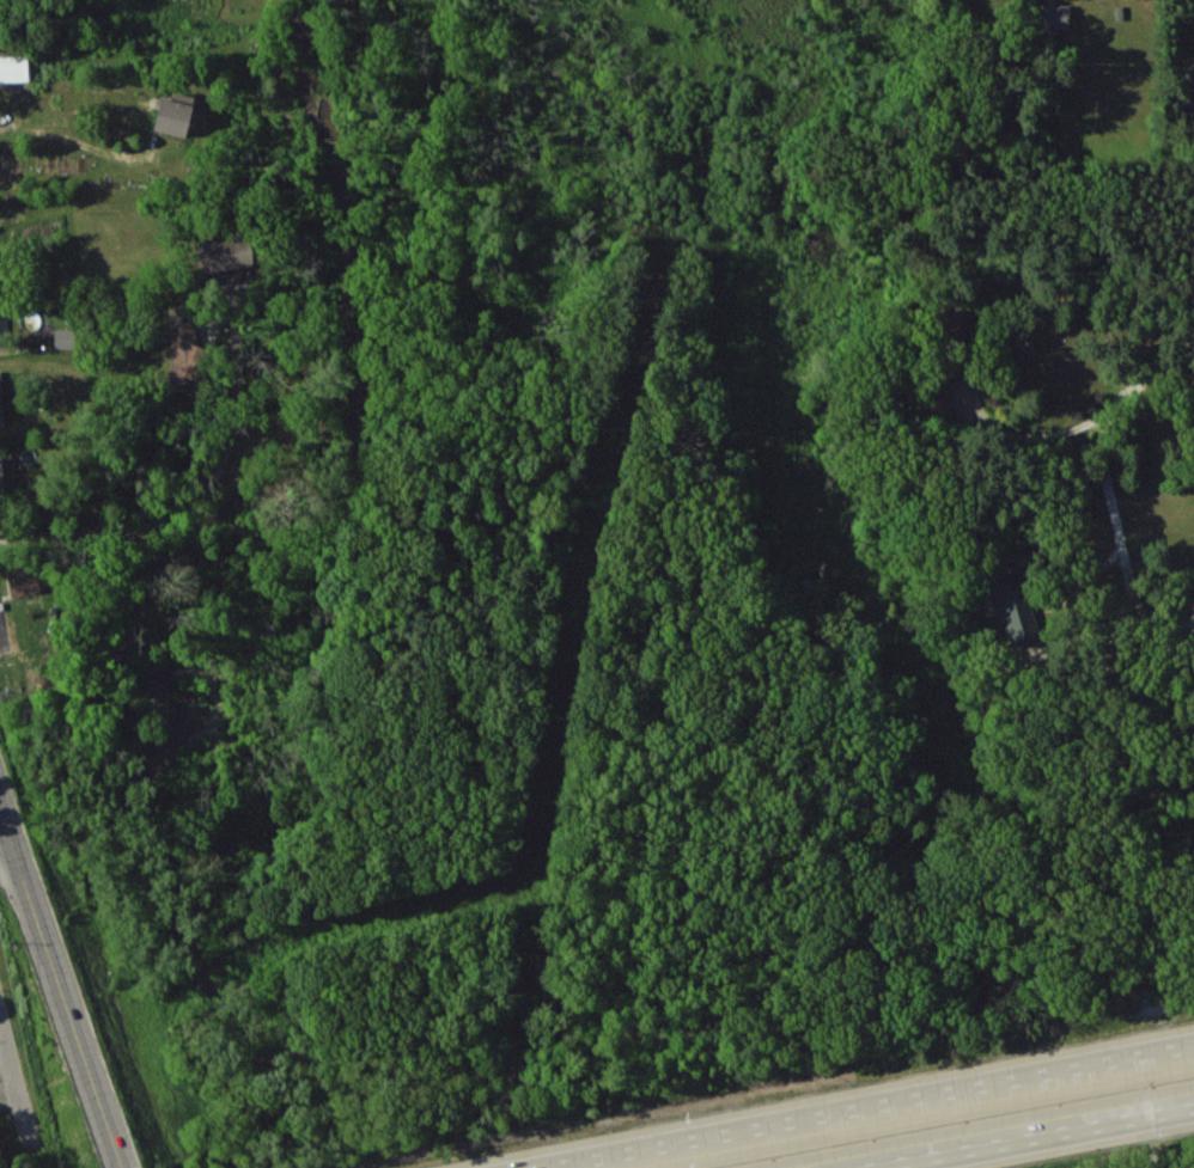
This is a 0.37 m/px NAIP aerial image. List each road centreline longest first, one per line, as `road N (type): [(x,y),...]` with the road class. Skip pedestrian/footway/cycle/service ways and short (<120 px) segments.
road 1 (motorway): [(1193,1045),(546,1167)]
road 2 (secondary): [(0,792),(112,1154)]
road 3 (motorway): [(871,1167),(1193,1107)]

